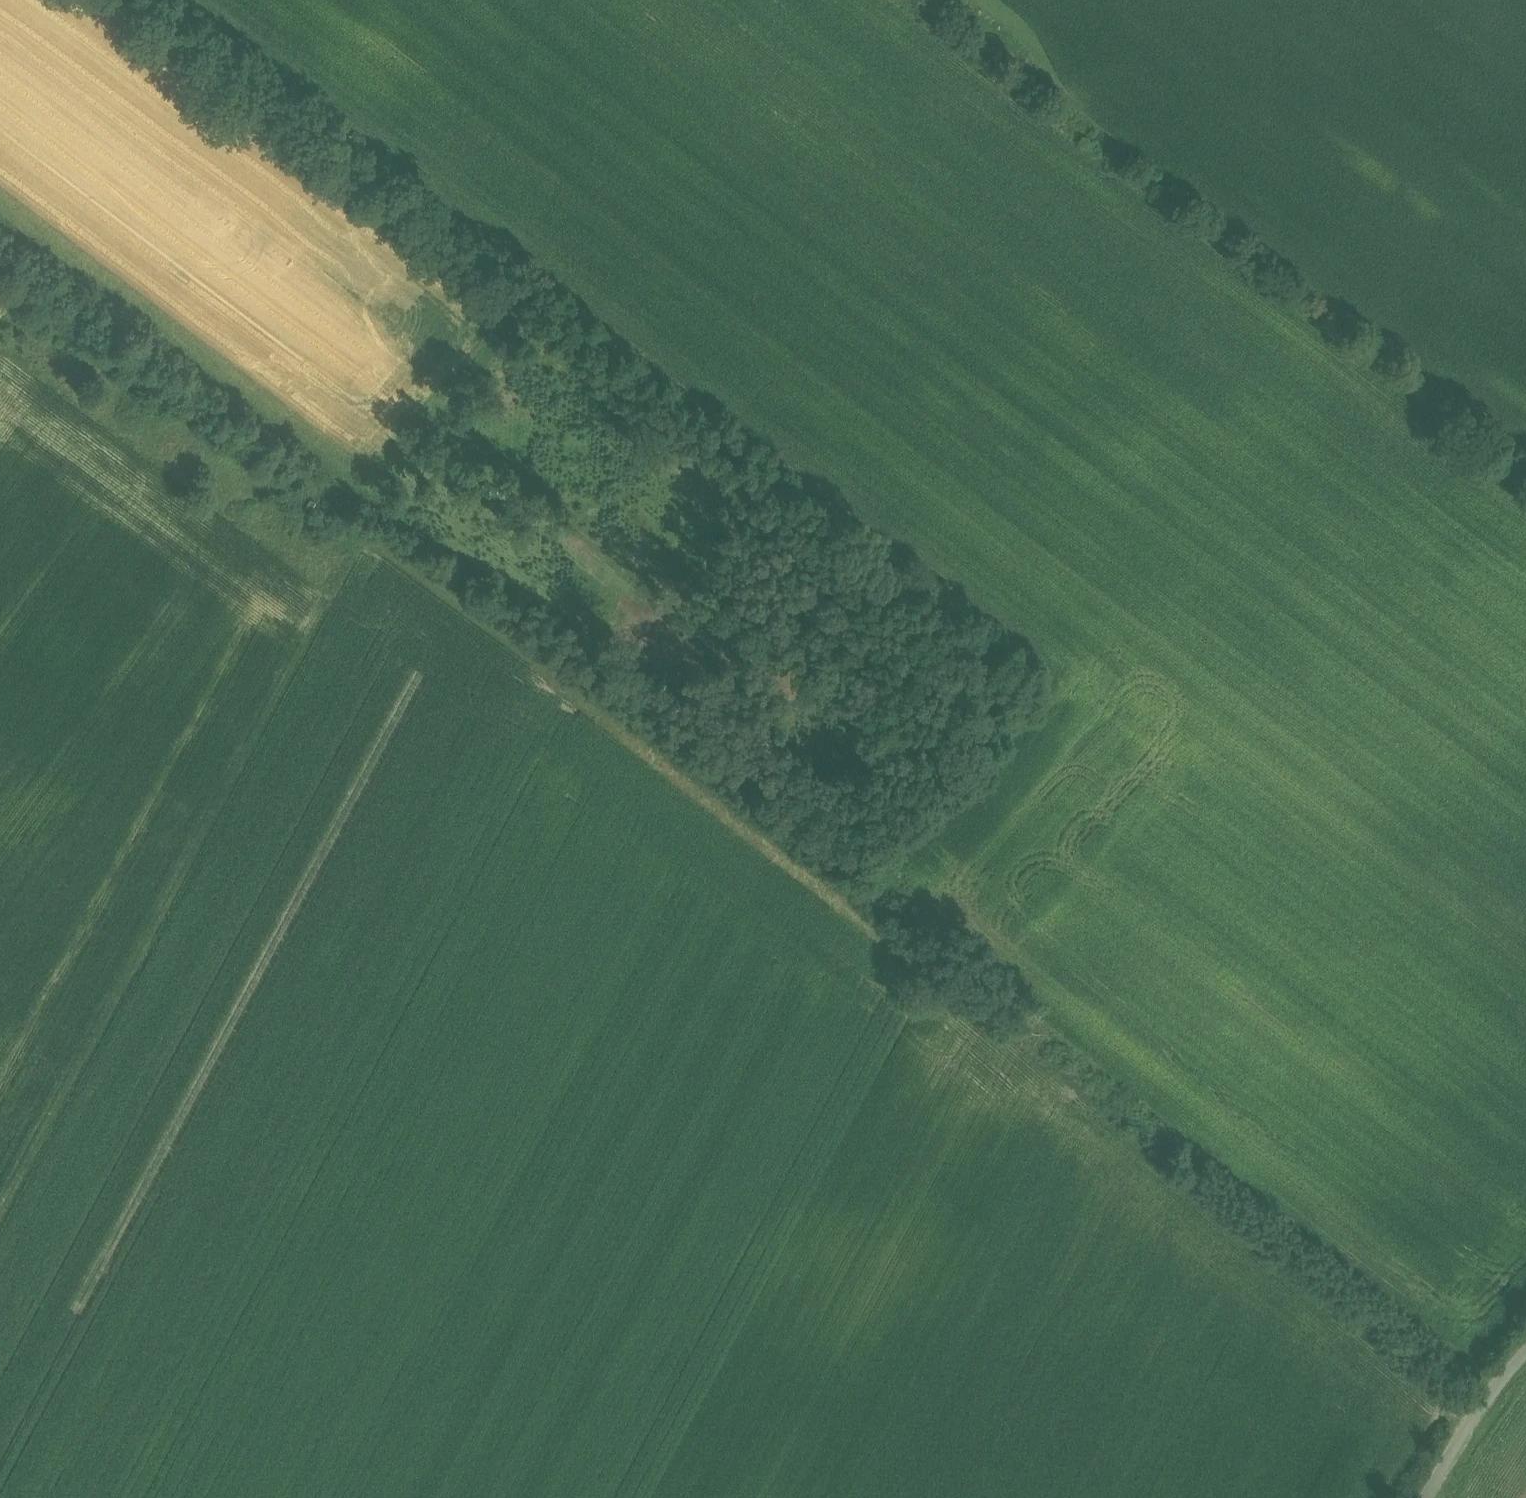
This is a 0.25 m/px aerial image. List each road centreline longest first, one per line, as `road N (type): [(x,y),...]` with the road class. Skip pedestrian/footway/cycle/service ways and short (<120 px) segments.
road 1 (unclassified): [(1525,1342),(1430,1497)]

